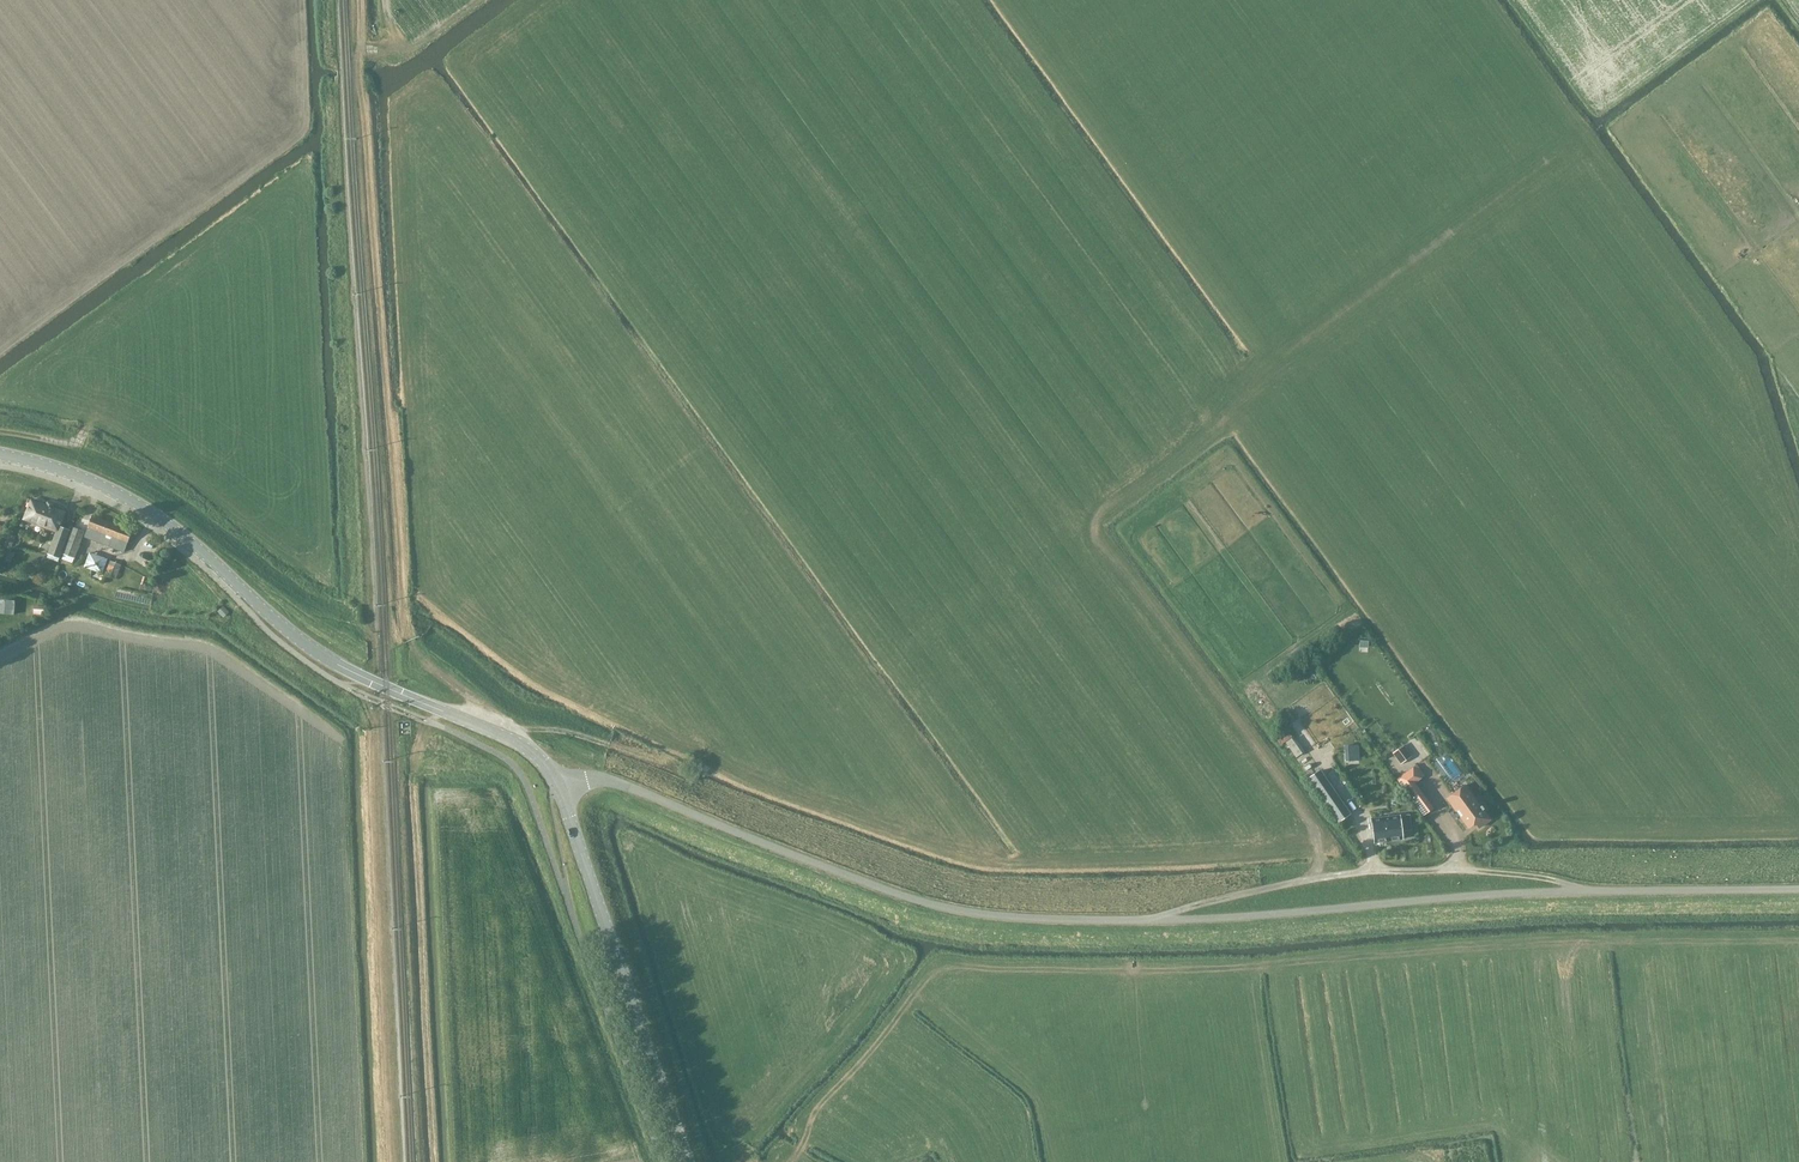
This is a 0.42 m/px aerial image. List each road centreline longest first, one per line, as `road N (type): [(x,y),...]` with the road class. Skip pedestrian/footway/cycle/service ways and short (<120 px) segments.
road 1 (unclassified): [(1798,887),(1584,889),(1150,920),(1000,915),(902,894),(614,782),(556,778)]
road 2 (track): [(360,50),(409,643),(506,724),(560,728),(669,769)]
road 3 (tertiary): [(556,778),(526,747),(318,653),(141,507),(86,479),(0,454)]
road 4 (track): [(297,0),(301,127),(0,351)]
road 5 (tertiary): [(687,1161),(556,778)]

